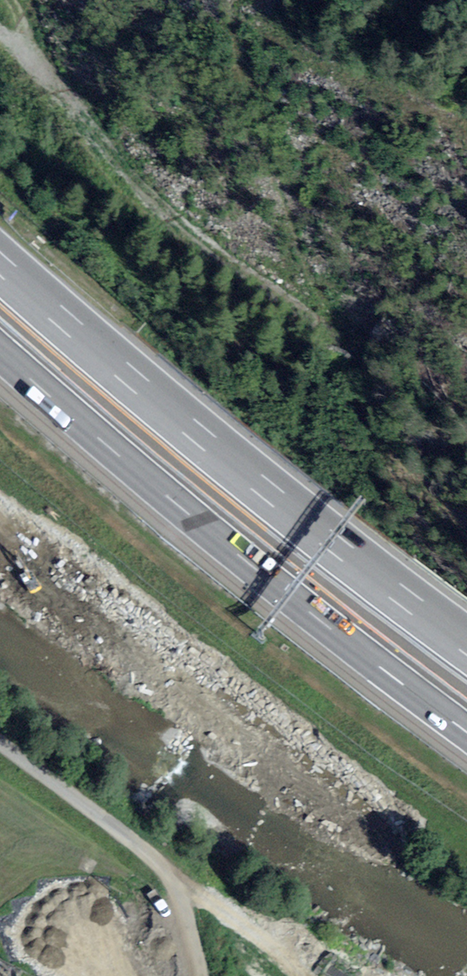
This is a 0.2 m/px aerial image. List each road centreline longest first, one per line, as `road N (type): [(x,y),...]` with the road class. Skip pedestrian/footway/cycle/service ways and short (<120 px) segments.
road 1 (motorway): [(466,644),(0,250)]
road 2 (motorway): [(0,342),(388,676),(466,733)]

